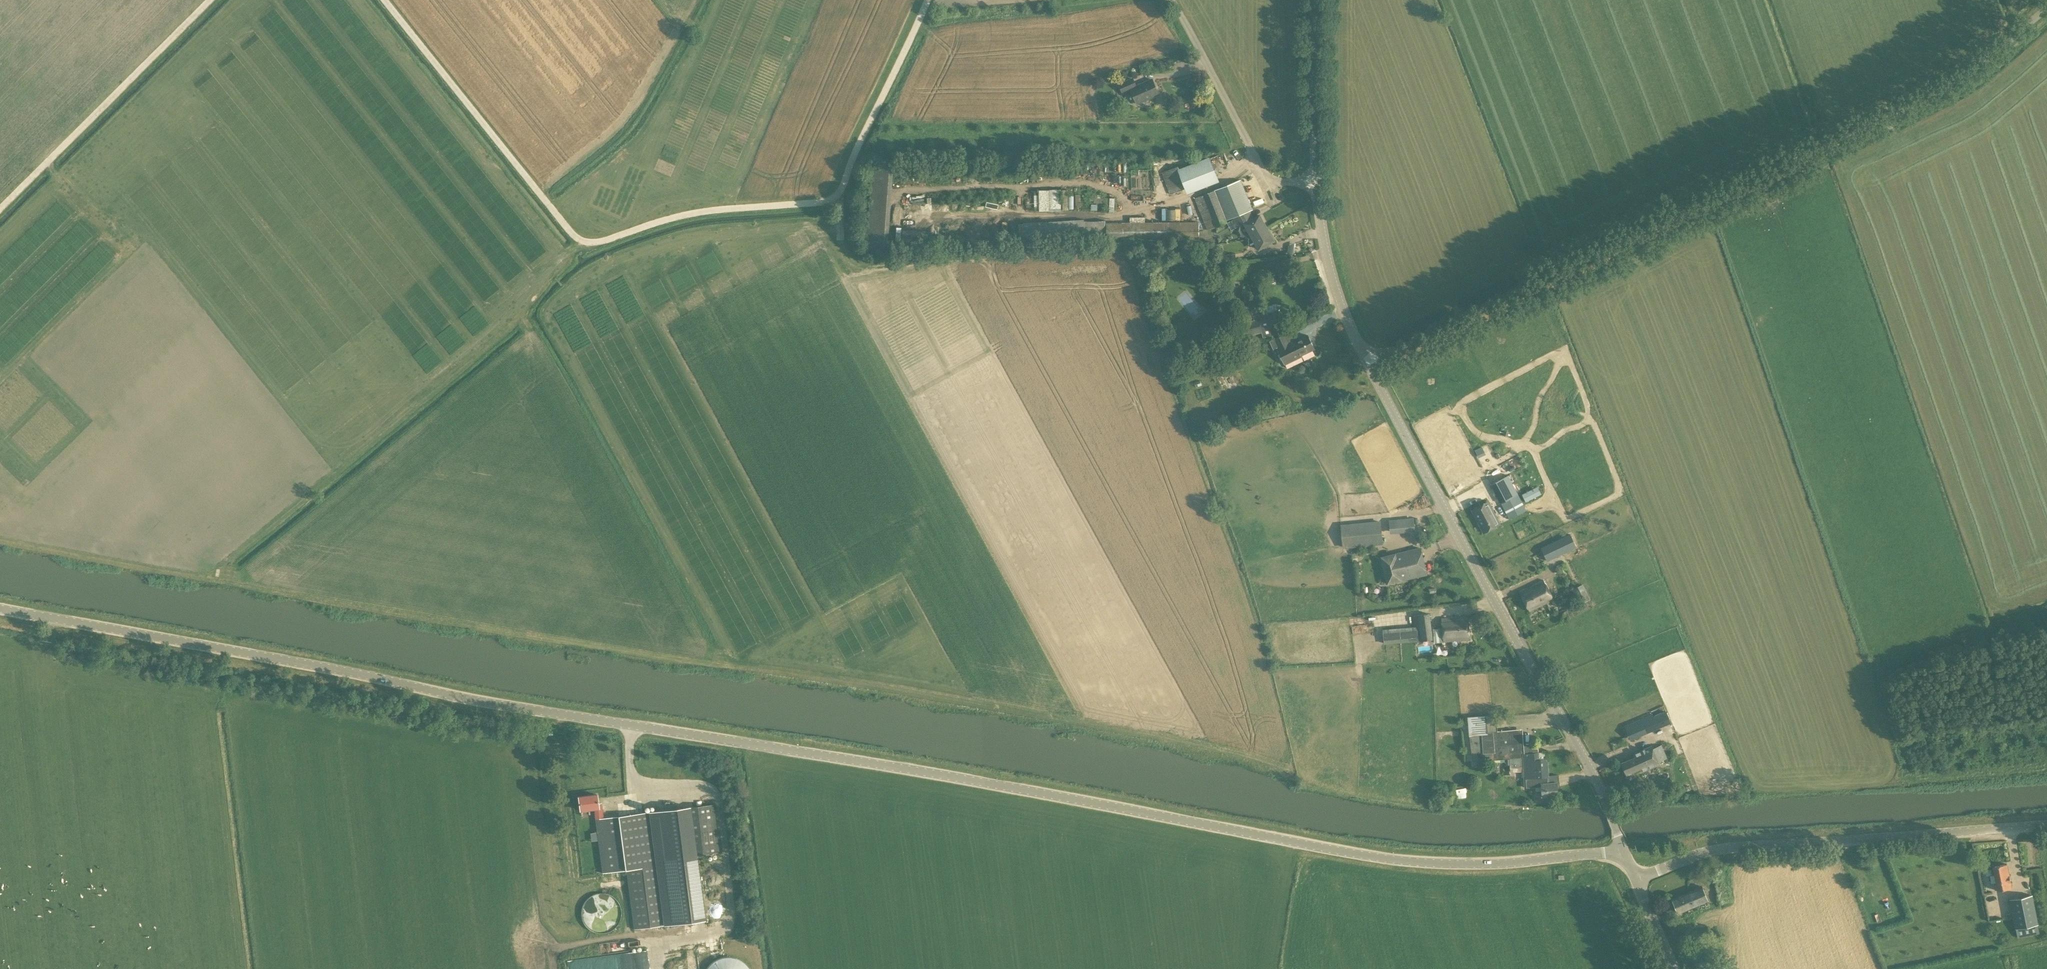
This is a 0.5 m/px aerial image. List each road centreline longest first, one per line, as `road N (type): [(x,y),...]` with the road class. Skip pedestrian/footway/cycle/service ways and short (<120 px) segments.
road 1 (tertiary): [(1625,854),(1471,867),(1378,859),(792,750),(448,698),(299,660),(0,609)]
road 2 (track): [(926,0),(832,198),(710,210),(588,242),(566,228),(385,0)]
road 3 (unclassified): [(1367,361),(1908,113),(1954,88),(2046,13)]
road 4 (tertiary): [(1625,854),(1601,790),(1367,361)]
road 5 (tertiary): [(1636,880),(1713,850),(2046,827)]
road 6 (track): [(209,0),(0,208)]
road 7 (unclassified): [(1315,183),(1273,181),(1257,165),(1170,0)]
road 8 (tertiary): [(1367,361),(1340,302),(1315,183)]
road 9 (tertiary): [(1315,183),(1316,0)]

